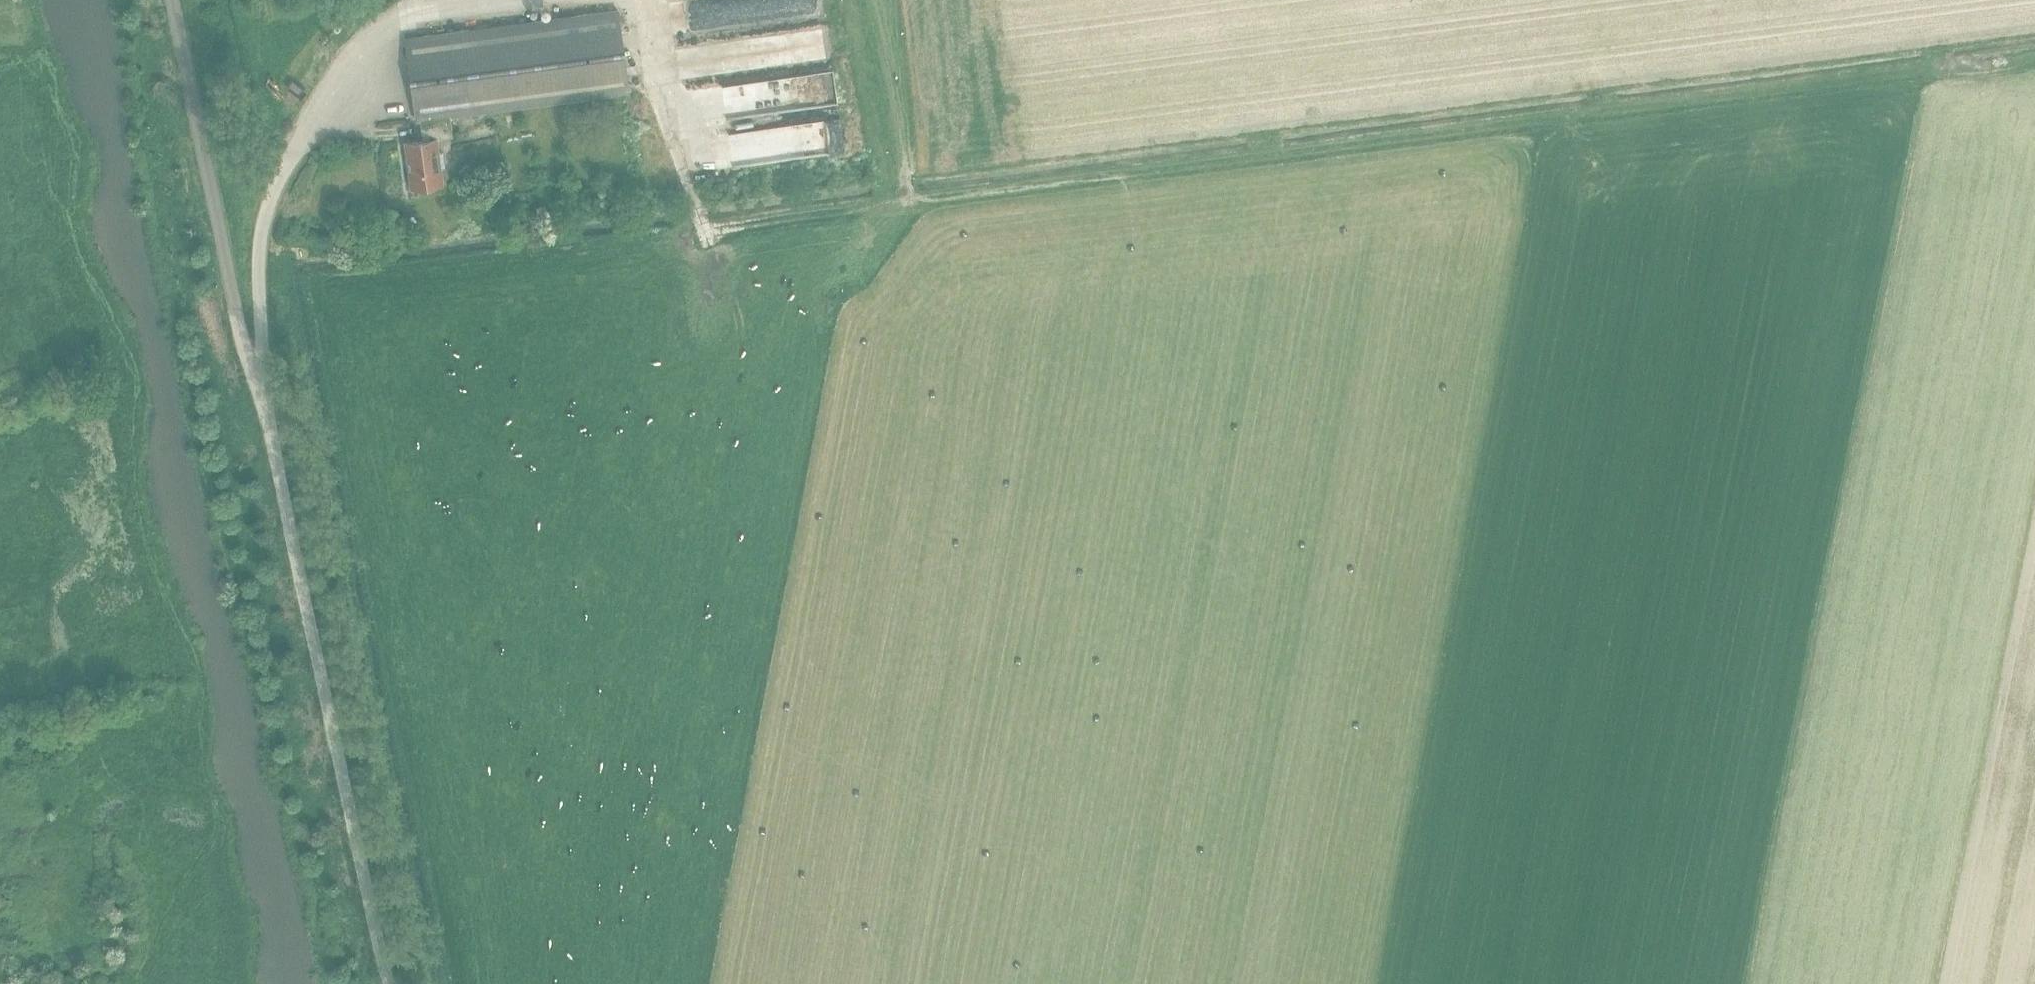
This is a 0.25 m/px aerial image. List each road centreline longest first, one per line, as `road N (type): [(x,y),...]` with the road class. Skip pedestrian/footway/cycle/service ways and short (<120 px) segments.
road 1 (unclassified): [(175,0),(366,921),(388,983)]

